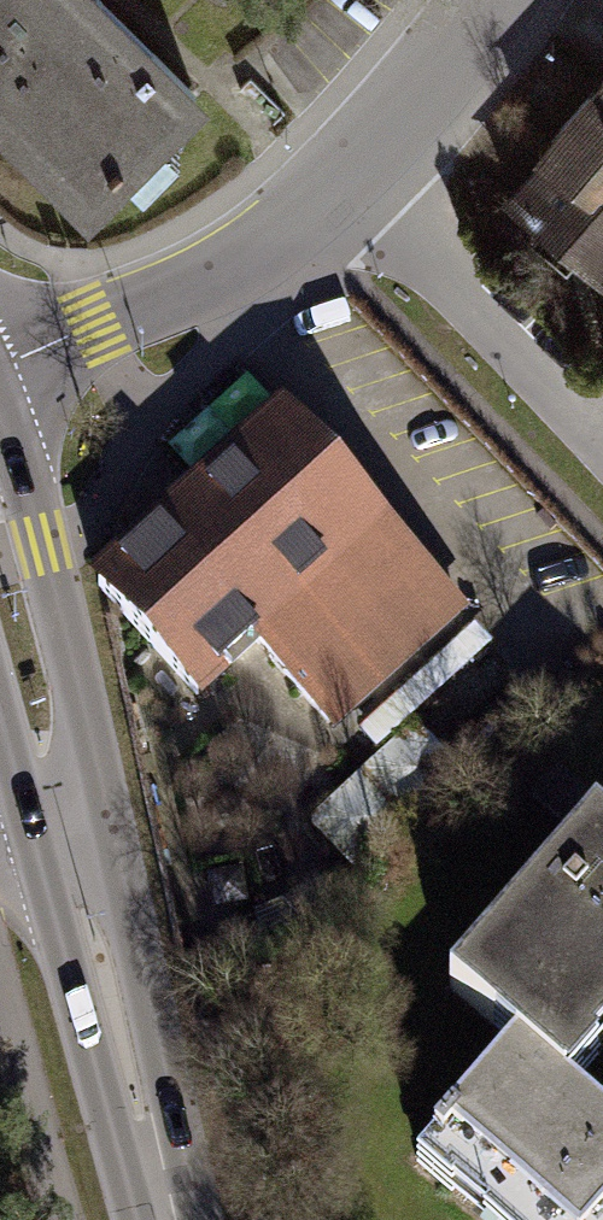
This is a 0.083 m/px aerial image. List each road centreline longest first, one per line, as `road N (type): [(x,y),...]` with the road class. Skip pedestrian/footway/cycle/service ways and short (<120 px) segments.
road 1 (secondary): [(70,822),(165,1219)]
road 2 (residential): [(353,166),(217,272),(0,359)]
road 3 (residential): [(353,166),(602,430)]
road 4 (secondary): [(0,563),(70,822)]
road 5 (residential): [(486,0),(353,166)]

